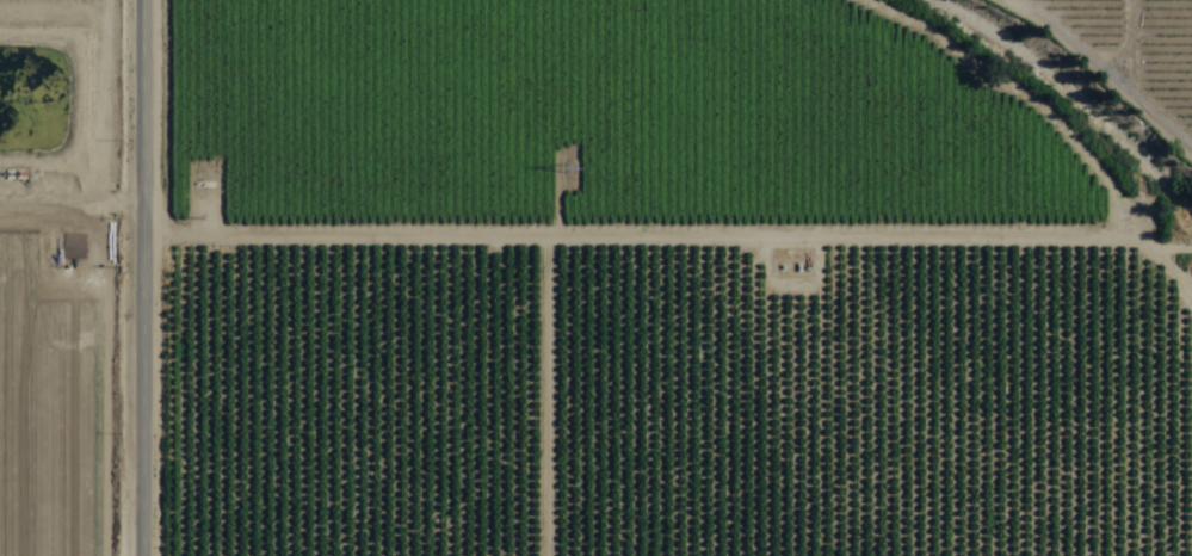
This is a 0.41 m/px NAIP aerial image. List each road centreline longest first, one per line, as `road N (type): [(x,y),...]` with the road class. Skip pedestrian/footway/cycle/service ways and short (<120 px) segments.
road 1 (residential): [(1191,248),(1144,274),(1051,206),(0,204)]
road 2 (tertiary): [(148,555),(148,0)]
road 3 (residential): [(1191,413),(1144,274)]

